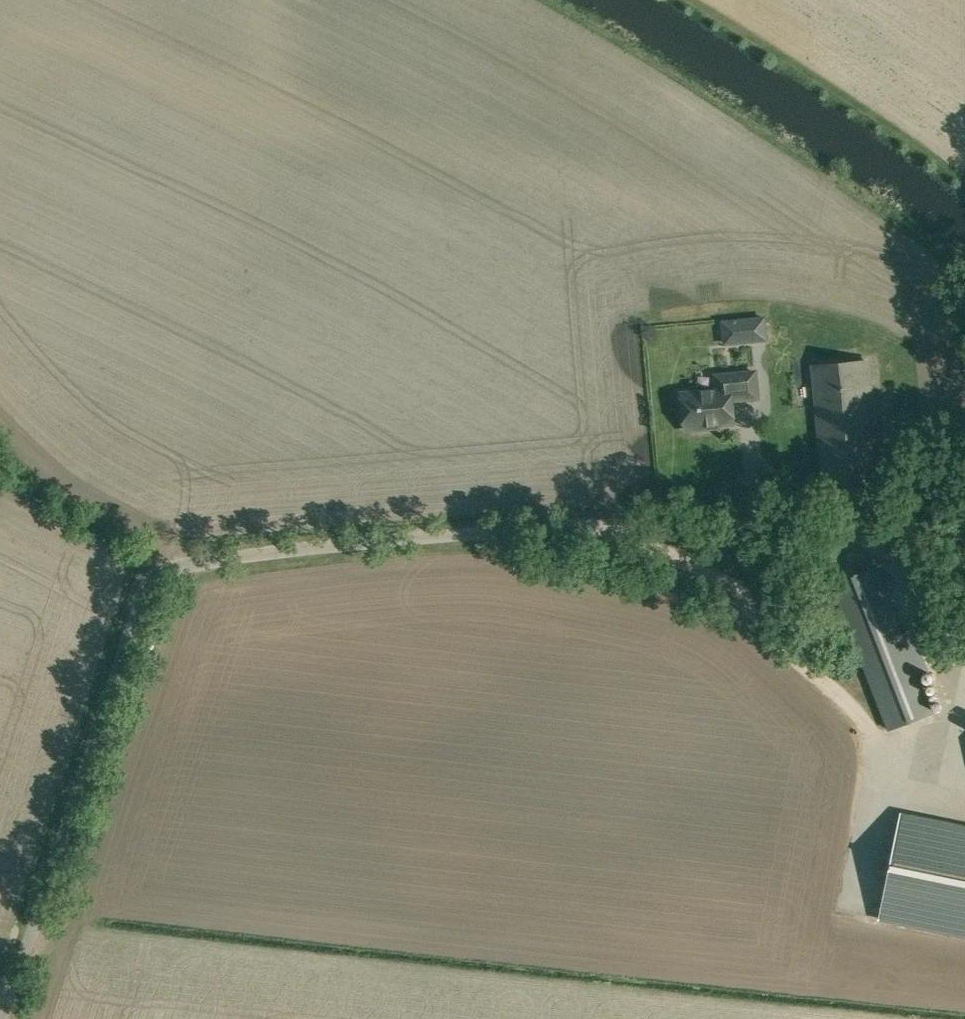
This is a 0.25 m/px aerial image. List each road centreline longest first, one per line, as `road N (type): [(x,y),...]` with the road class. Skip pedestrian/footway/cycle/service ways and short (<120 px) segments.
road 1 (unclassified): [(6,1018),(150,586),(165,572),(195,561),(457,533),(867,515)]

